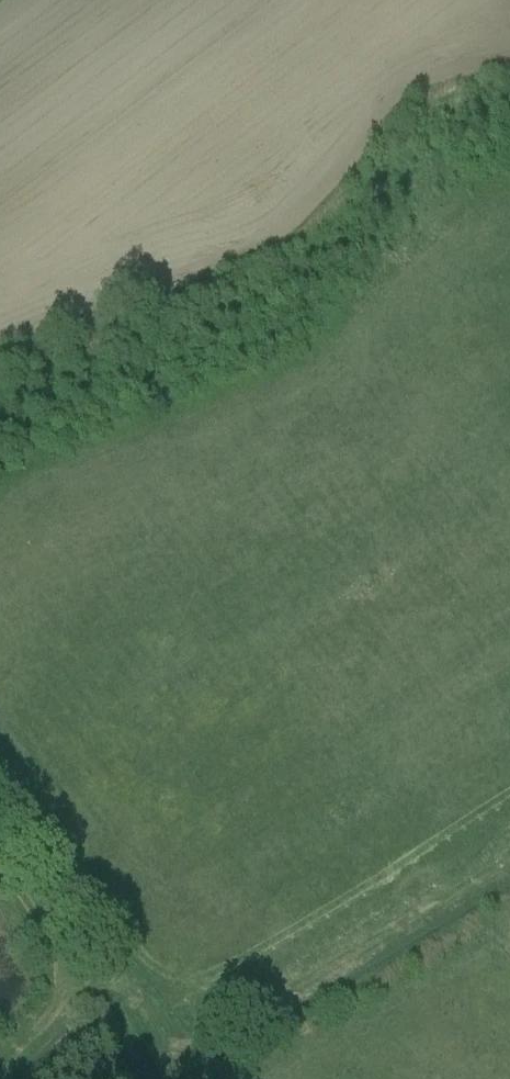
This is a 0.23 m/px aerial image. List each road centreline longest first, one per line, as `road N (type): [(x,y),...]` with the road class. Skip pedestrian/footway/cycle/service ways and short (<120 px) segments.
road 1 (track): [(0,855),(74,958),(80,985),(72,1002)]

